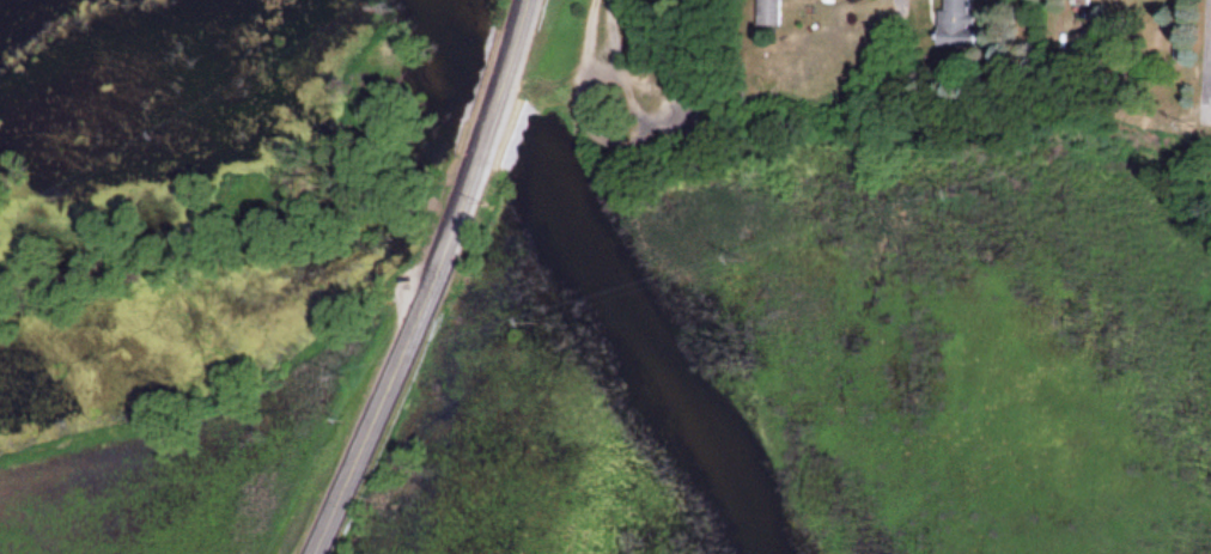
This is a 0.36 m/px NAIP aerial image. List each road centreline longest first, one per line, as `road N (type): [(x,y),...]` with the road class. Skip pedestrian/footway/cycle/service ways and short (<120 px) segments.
road 1 (tertiary): [(312,553),(437,268),(527,0)]

